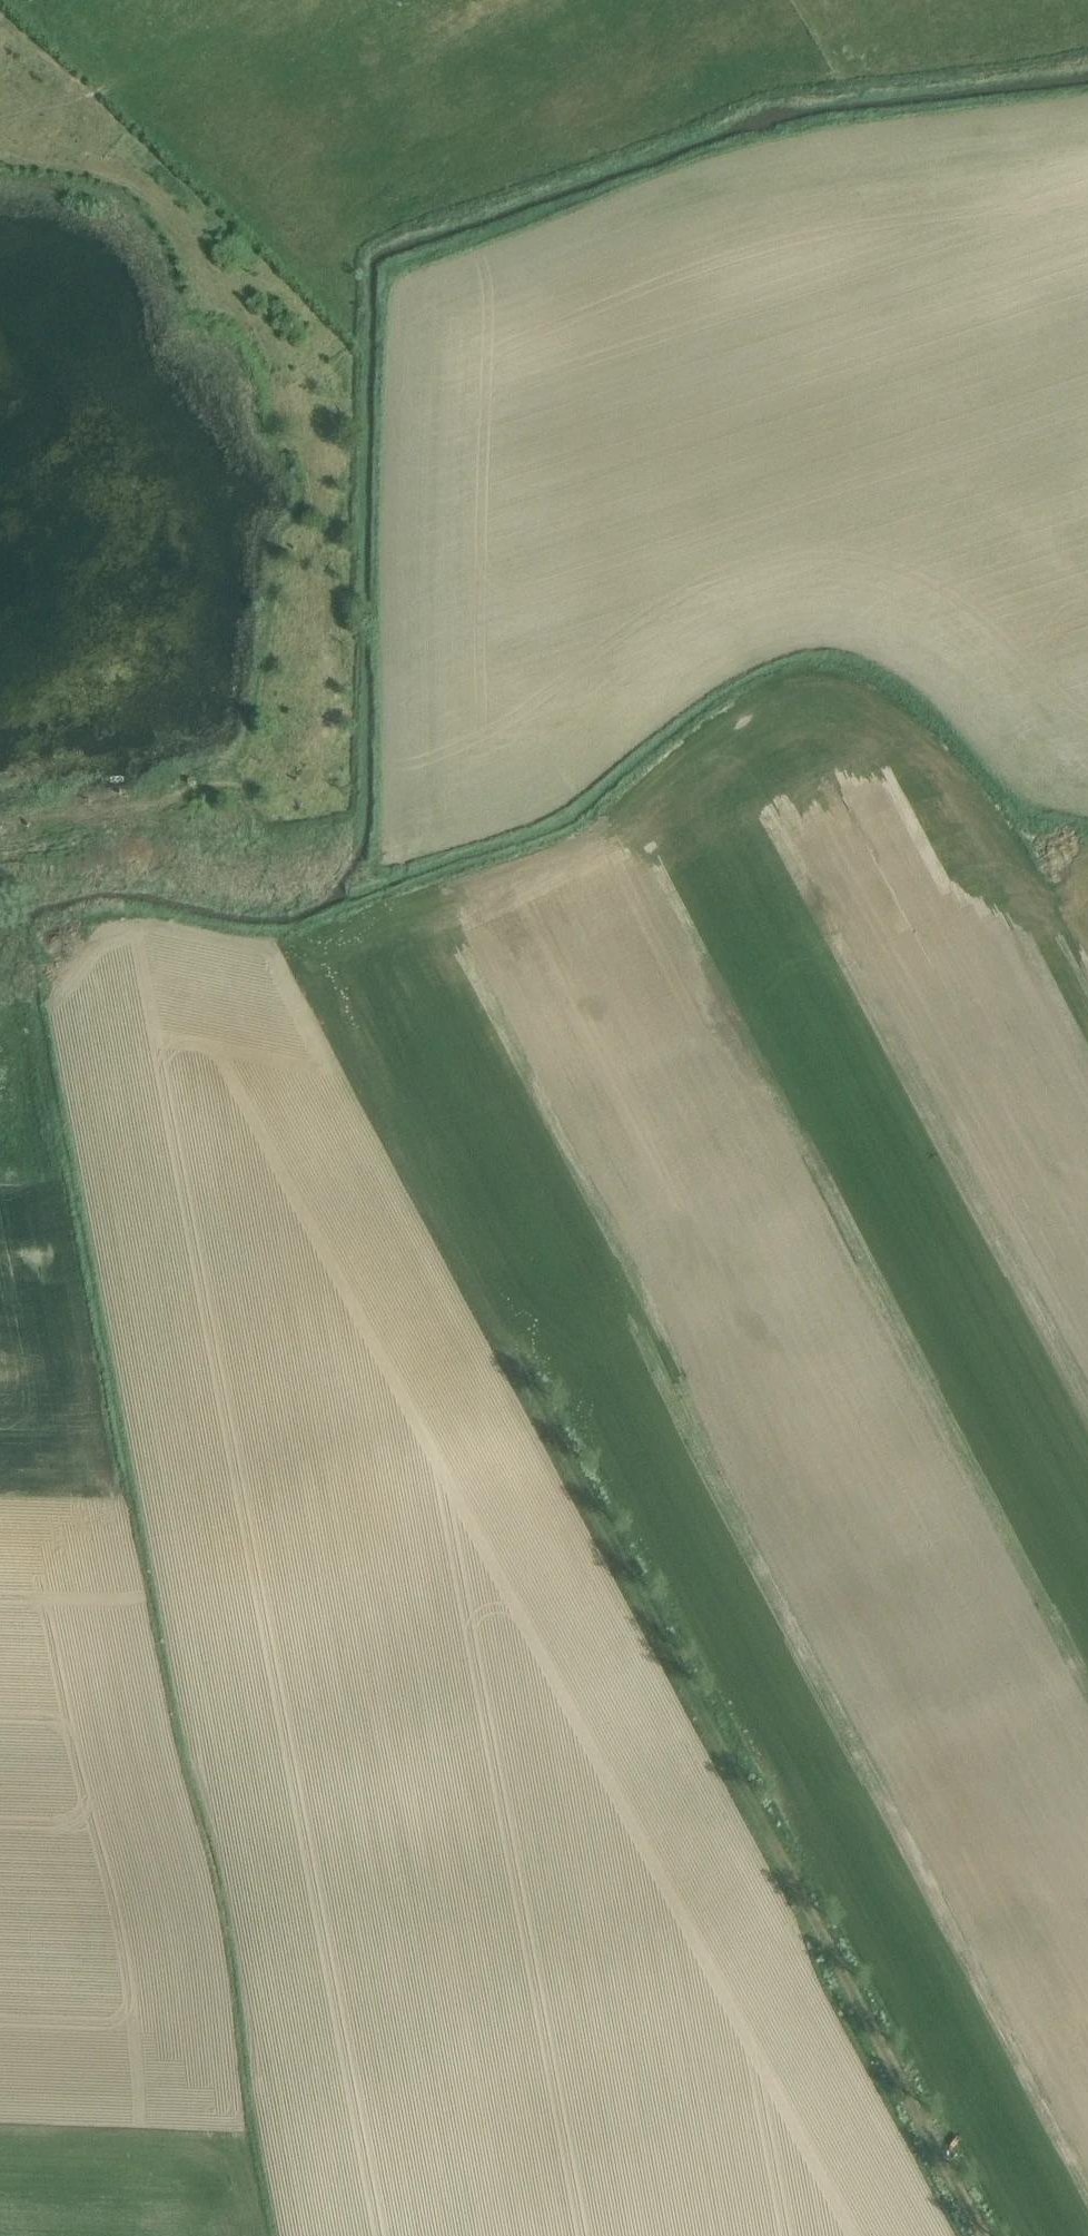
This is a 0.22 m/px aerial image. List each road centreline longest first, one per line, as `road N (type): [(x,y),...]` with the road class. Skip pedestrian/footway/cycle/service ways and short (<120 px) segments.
road 1 (track): [(983,2235),(493,1309)]

